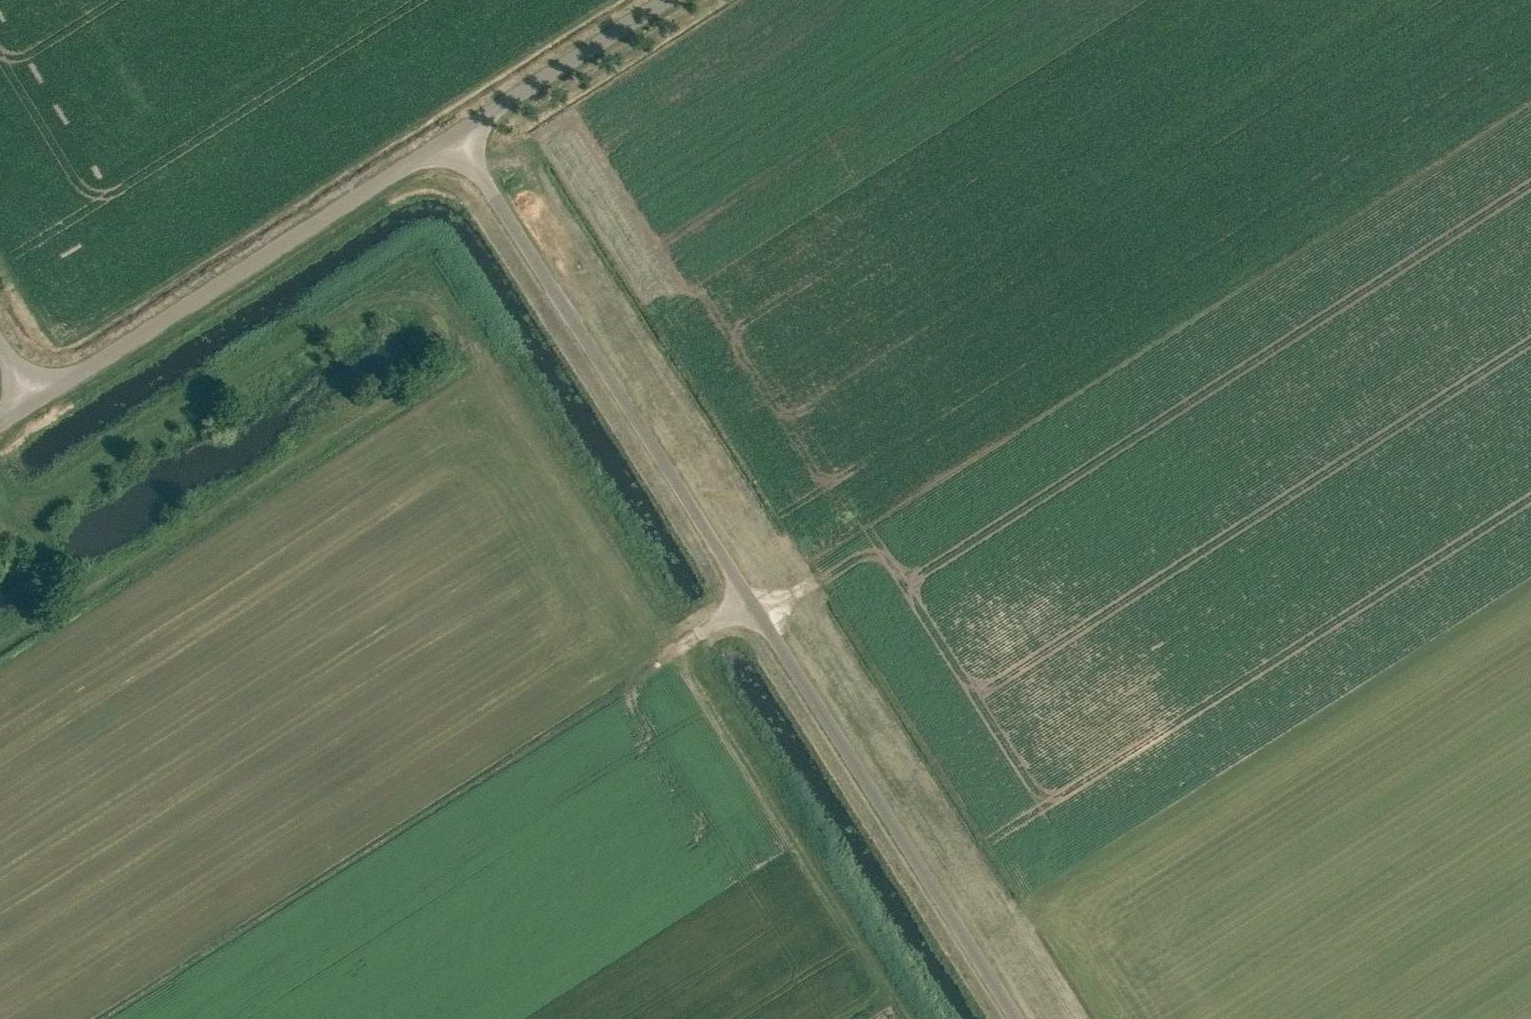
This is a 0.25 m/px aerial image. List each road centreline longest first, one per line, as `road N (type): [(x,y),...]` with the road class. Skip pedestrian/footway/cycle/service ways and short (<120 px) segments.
road 1 (unclassified): [(1015,1018),(454,137)]
road 2 (unclassified): [(37,400),(454,137)]
road 3 (unclassified): [(454,137),(668,0)]

